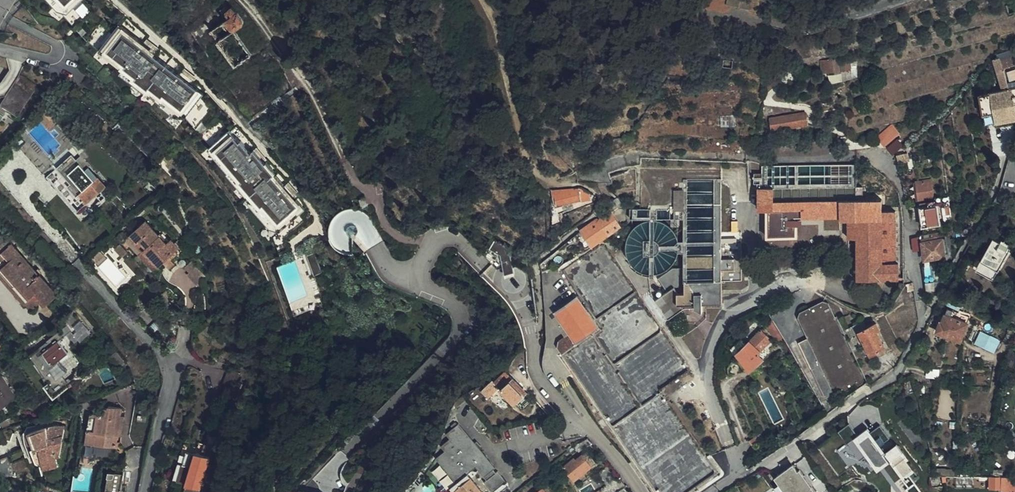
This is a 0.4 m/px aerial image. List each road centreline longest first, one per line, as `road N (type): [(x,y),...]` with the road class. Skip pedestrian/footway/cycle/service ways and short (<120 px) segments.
road 1 (track): [(439,240),(393,234),(306,83),(241,0)]
road 2 (residential): [(922,322),(896,375),(716,491)]
road 3 (residential): [(147,491),(176,366),(86,267)]
road 4 (residential): [(638,491),(546,389),(535,346)]

